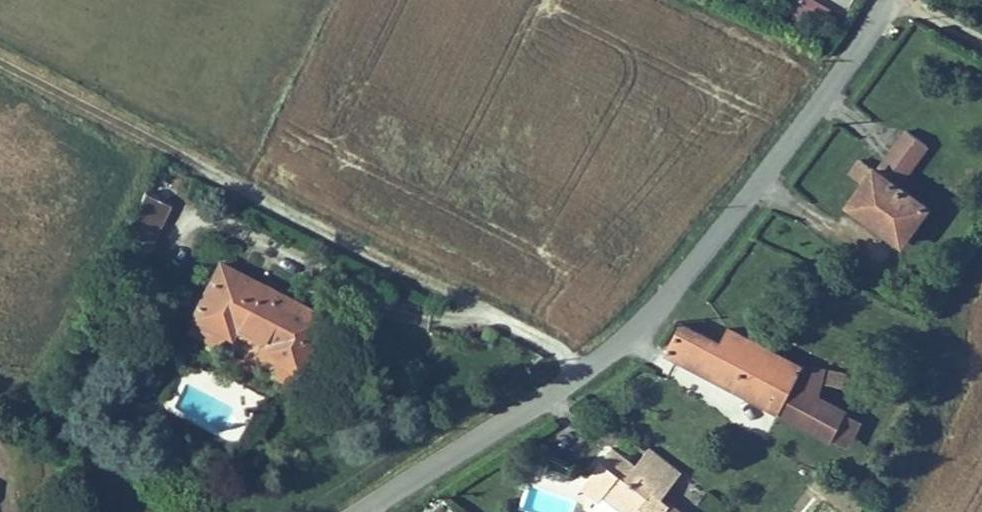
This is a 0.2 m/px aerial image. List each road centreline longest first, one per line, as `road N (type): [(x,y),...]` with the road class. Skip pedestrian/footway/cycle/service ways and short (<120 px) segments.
road 1 (tertiary): [(891,0),(858,54),(649,319),(365,511)]
road 2 (track): [(586,366),(0,56)]

